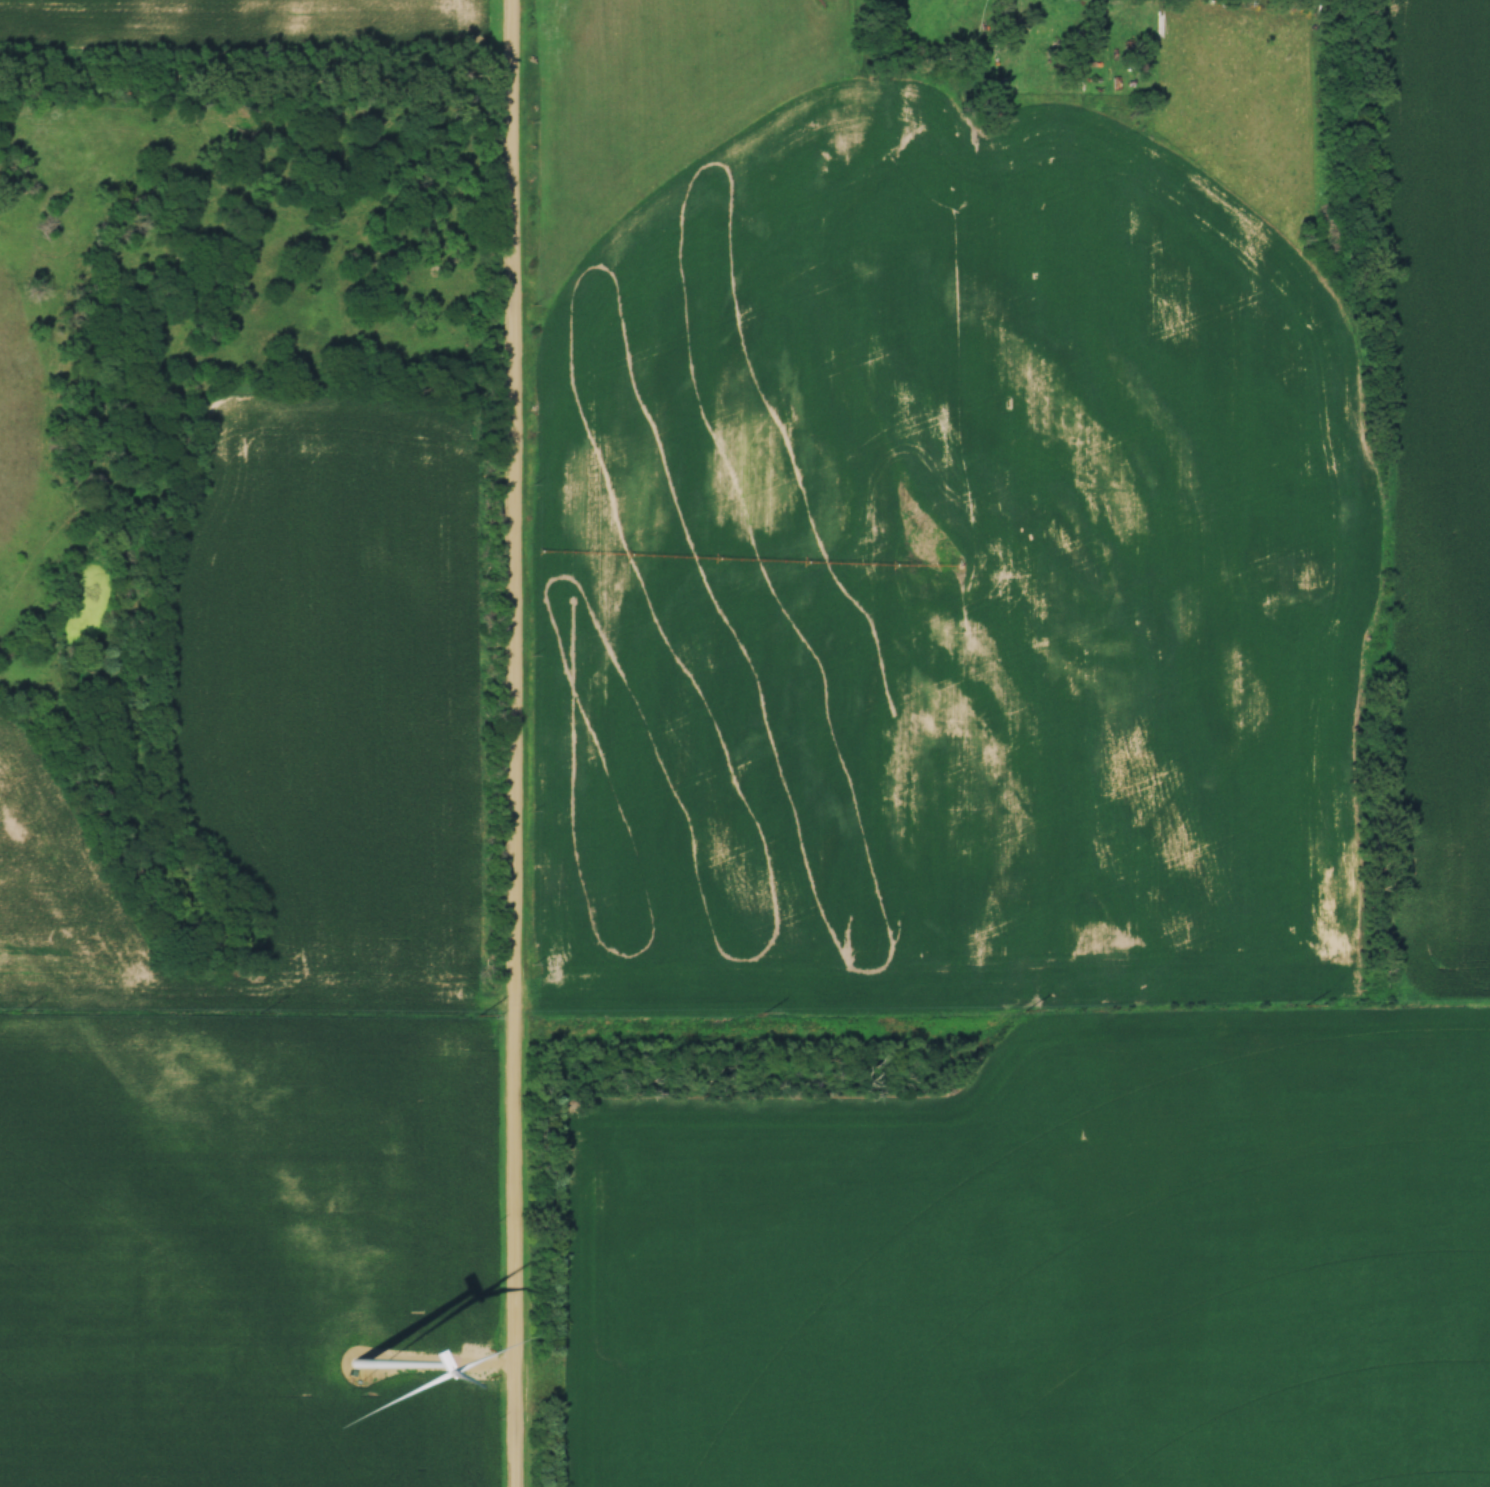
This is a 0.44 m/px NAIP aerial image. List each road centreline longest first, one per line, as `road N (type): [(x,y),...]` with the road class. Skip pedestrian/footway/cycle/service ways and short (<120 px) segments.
road 1 (residential): [(519,1486),(511,0)]

